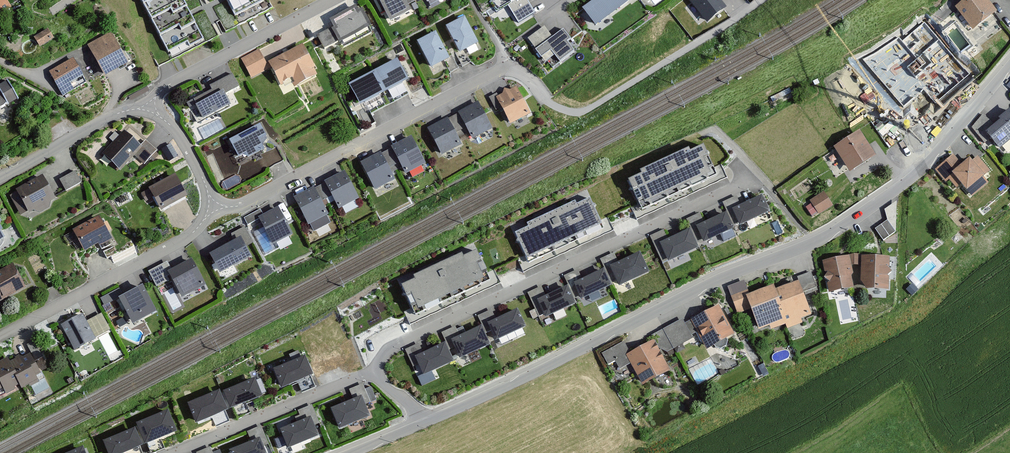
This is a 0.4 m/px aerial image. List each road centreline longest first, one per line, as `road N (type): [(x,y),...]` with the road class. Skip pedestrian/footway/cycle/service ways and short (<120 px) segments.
road 1 (residential): [(428,421),(835,231),(926,164),(1009,65)]
road 2 (residential): [(375,372),(398,344),(752,181),(736,165)]
road 3 (residential): [(209,207),(244,202),(506,66)]
road 4 (residential): [(209,207),(188,237),(0,334)]
road 5 (residential): [(146,109),(169,85),(333,0)]
road 6 (residential): [(375,372),(175,452)]
road 7 (residential): [(0,178),(119,113),(146,109)]
road 8 (residential): [(146,109),(178,132),(209,207)]

